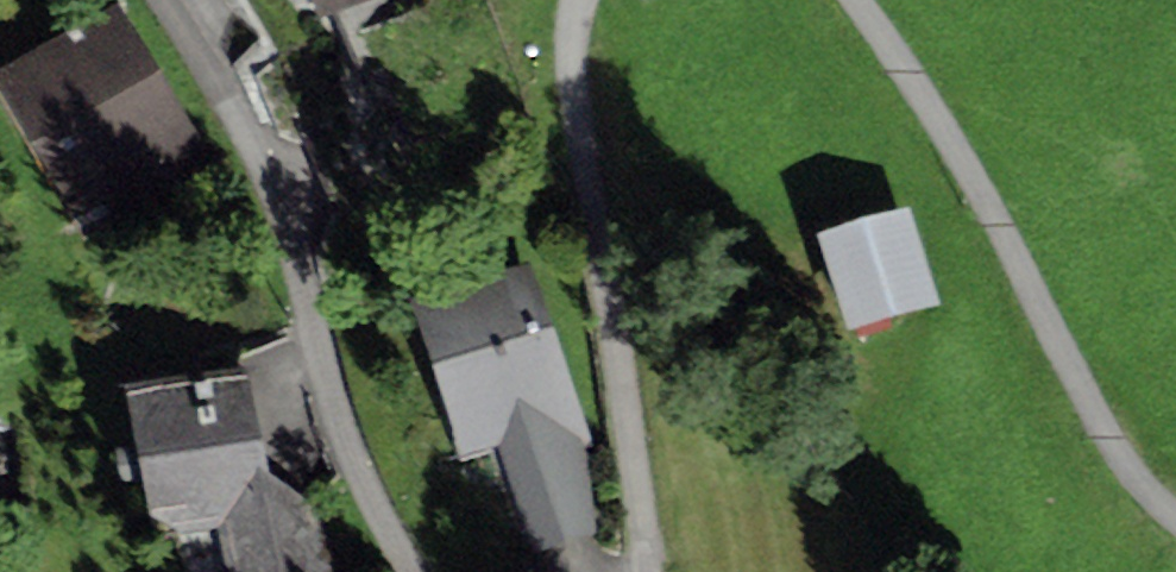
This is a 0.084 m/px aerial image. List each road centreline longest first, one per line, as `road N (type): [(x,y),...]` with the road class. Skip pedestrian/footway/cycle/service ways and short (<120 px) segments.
road 1 (residential): [(407,571),(343,436),(269,192),(233,121),(148,0)]
road 2 (residential): [(1175,515),(1112,448),(931,114),(852,0)]
road 3 (residential): [(576,0),(569,62),(576,193),(643,571)]

